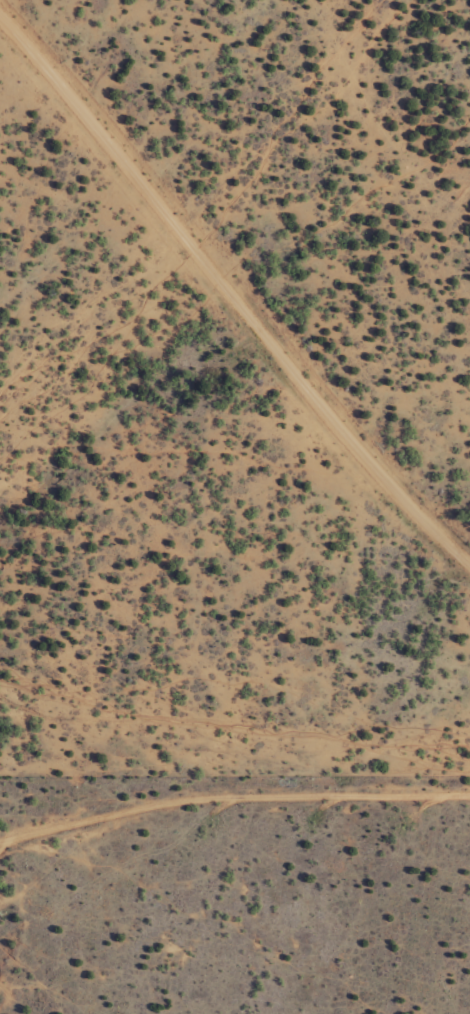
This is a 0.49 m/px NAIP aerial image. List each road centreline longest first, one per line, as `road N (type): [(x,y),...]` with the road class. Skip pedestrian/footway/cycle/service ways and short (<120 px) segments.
road 1 (residential): [(469,563),(227,303),(0,9)]
road 2 (residential): [(469,787),(175,798),(0,844)]

